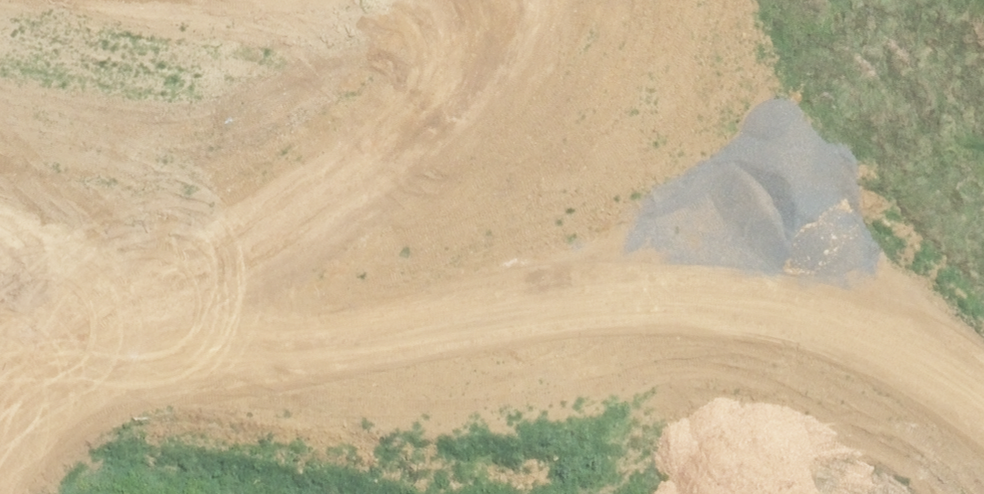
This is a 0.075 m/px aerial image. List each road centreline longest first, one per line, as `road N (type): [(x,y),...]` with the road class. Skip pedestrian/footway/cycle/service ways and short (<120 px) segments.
road 1 (track): [(0,401),(5,391),(269,349),(619,305),(873,320),(983,403)]
road 2 (track): [(5,391),(292,289),(521,126),(574,0)]

